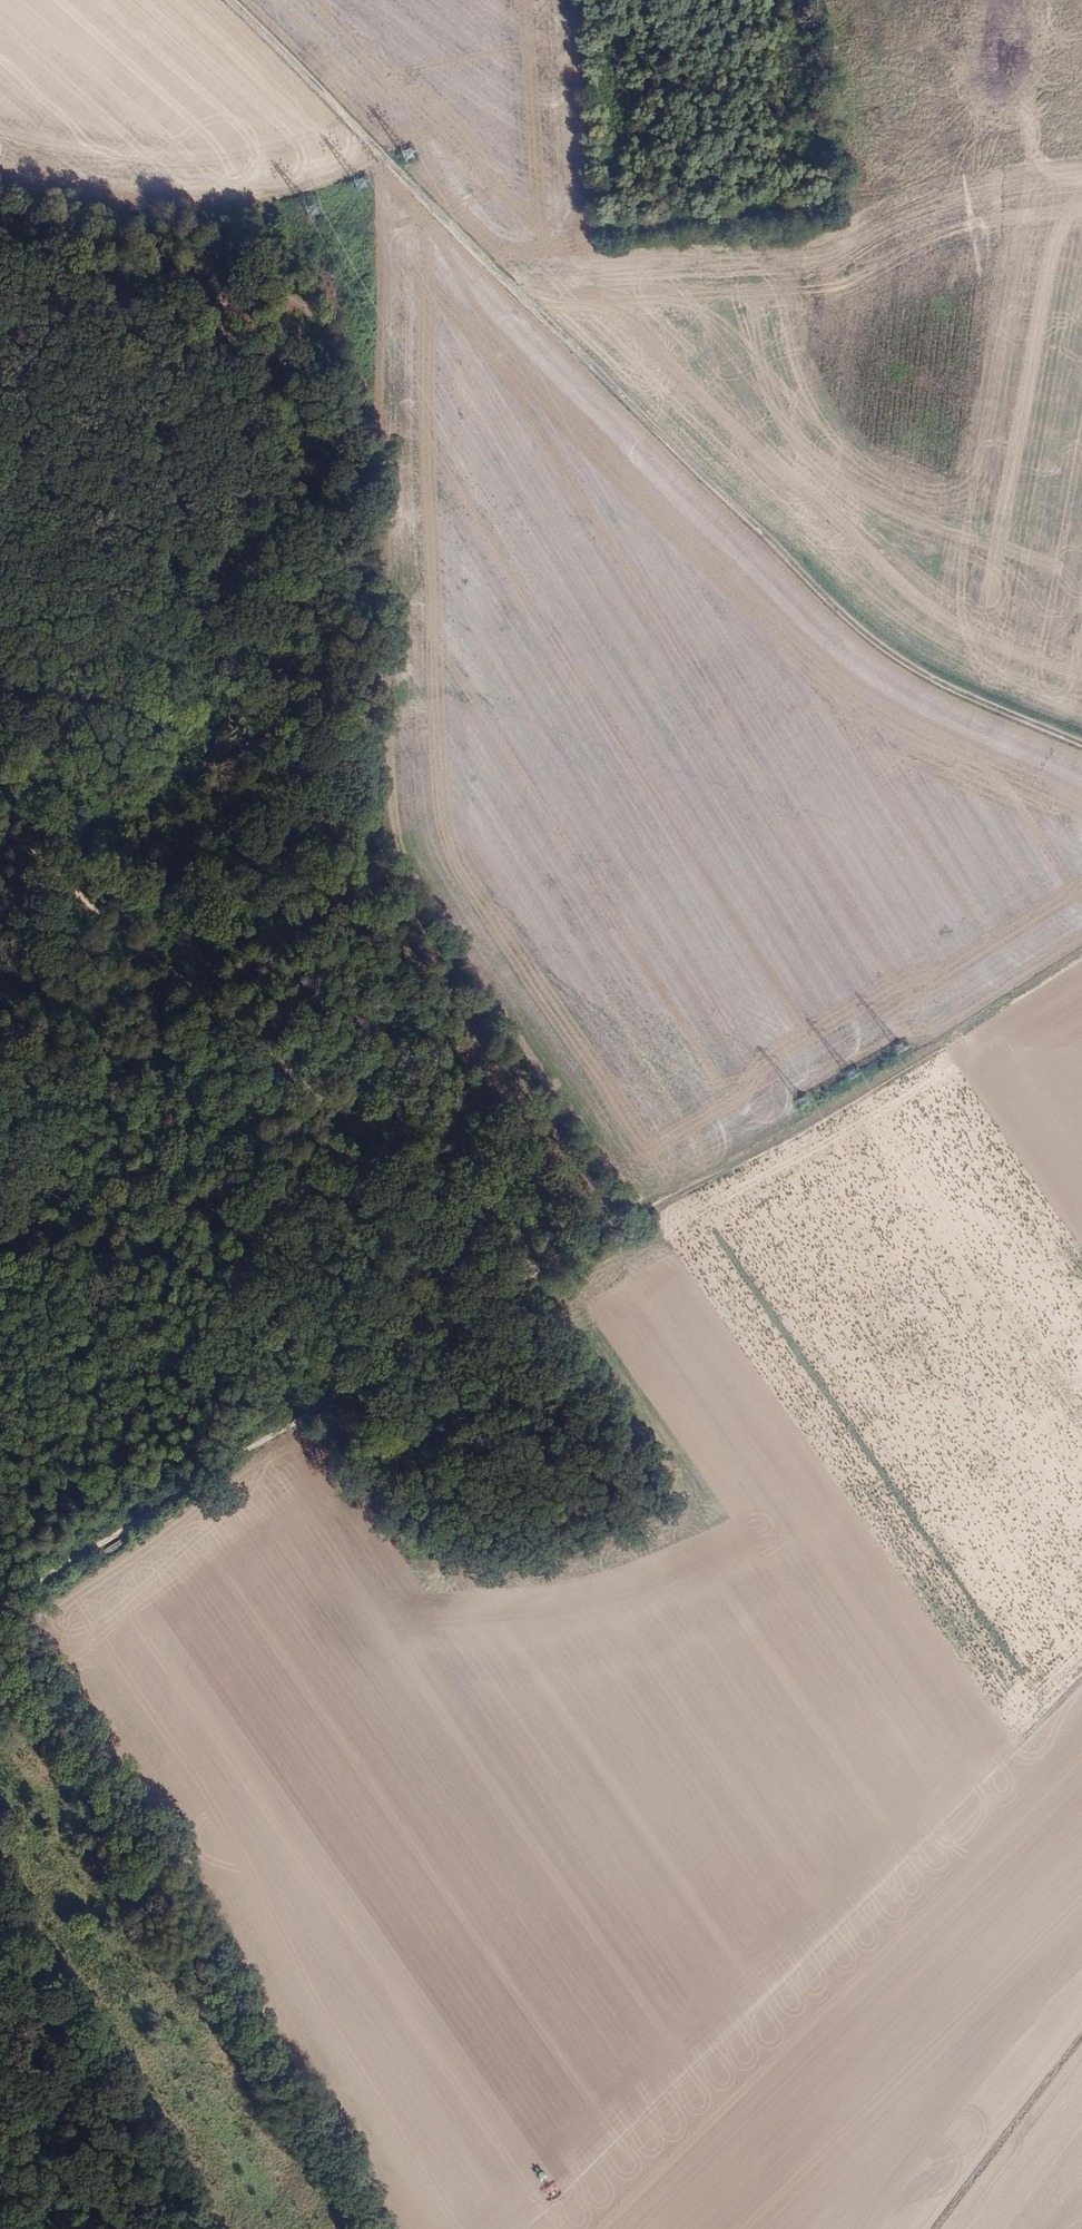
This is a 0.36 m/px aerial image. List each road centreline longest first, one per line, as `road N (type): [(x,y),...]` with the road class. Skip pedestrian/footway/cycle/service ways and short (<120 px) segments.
road 1 (track): [(1081,747),(885,654),(800,581),(233,0)]
road 2 (track): [(1081,1681),(525,2228)]
road 3 (track): [(0,1602),(511,1282),(624,1222)]
road 4 (track): [(0,837),(180,981),(293,1099),(511,1282)]
road 5 (track): [(0,450),(290,270),(403,171)]

